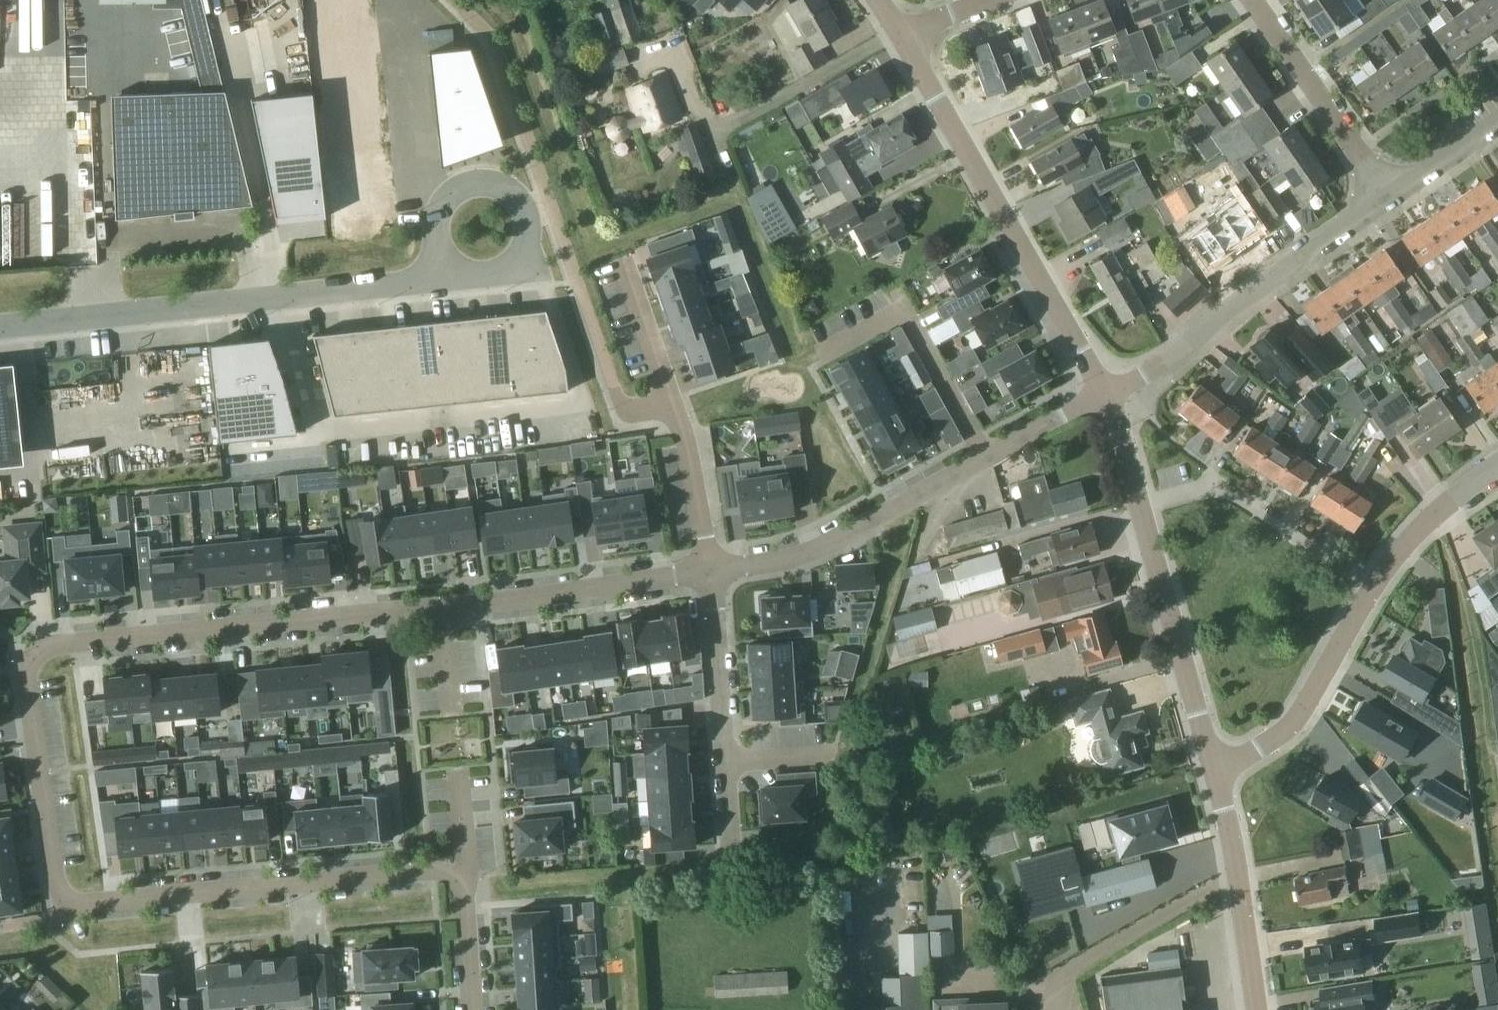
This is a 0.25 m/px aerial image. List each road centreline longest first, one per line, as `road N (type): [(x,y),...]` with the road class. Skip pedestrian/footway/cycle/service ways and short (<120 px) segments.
road 1 (residential): [(463,879),(431,871),(59,910),(21,648),(439,607)]
road 2 (residential): [(0,326),(472,274)]
road 3 (tertiary): [(1102,392),(897,34)]
road 4 (residential): [(1102,392),(1170,356),(1389,197)]
road 5 (residential): [(627,264),(672,400),(710,571)]
road 6 (residential): [(710,571),(800,556),(983,457)]
road 7 (residential): [(439,607),(710,571)]
road 8 (residential): [(485,275),(509,265),(527,230),(521,205),(489,182),(452,192),(434,226),(440,251),(472,274)]
road 9 (residential): [(1376,582),(1222,484),(1138,507)]
road 10 (tertiary): [(1209,767),(1138,507)]
road 11 (residential): [(822,354),(904,308),(983,457)]
road 12 (residential): [(1209,767),(1258,749),(1293,721),(1376,582)]
road 13 (tertiary): [(1254,1009),(1227,827),(1209,767)]
road 14 (residential): [(1389,197),(1251,0)]
road 15 (residential): [(725,759),(710,571)]
road 16 (residential): [(1376,582),(1419,526),(1497,463)]
road 17 (residential): [(983,457),(1102,392)]
road 18 (residential): [(1389,197),(1497,124)]
road 19 (residential): [(472,1009),(463,879)]
road 20 (tertiary): [(1138,507),(1102,392)]

